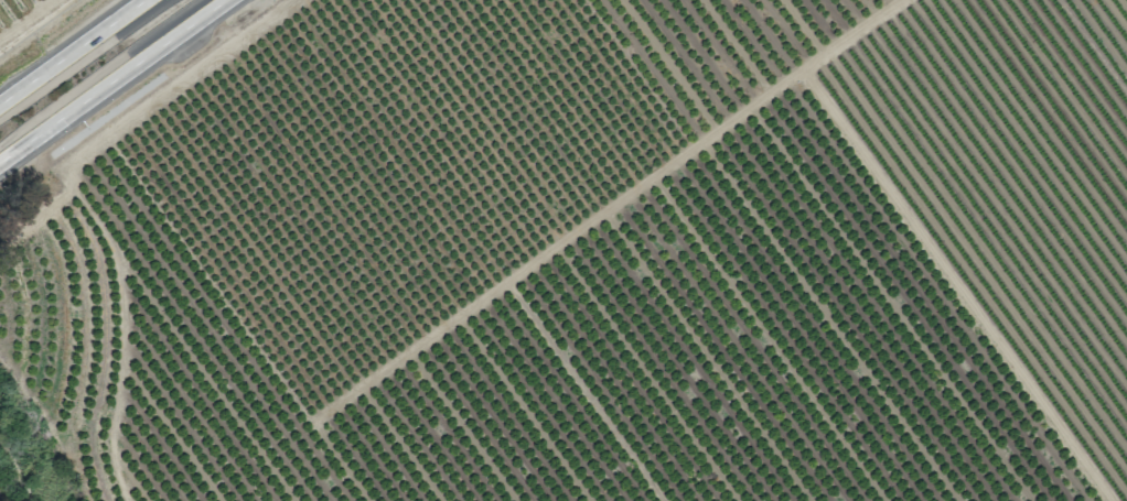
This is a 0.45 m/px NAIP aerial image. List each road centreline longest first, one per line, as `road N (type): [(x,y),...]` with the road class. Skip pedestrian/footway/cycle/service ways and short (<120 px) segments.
road 1 (motorway): [(0,161),(225,0)]
road 2 (motorway): [(144,0),(0,103)]

